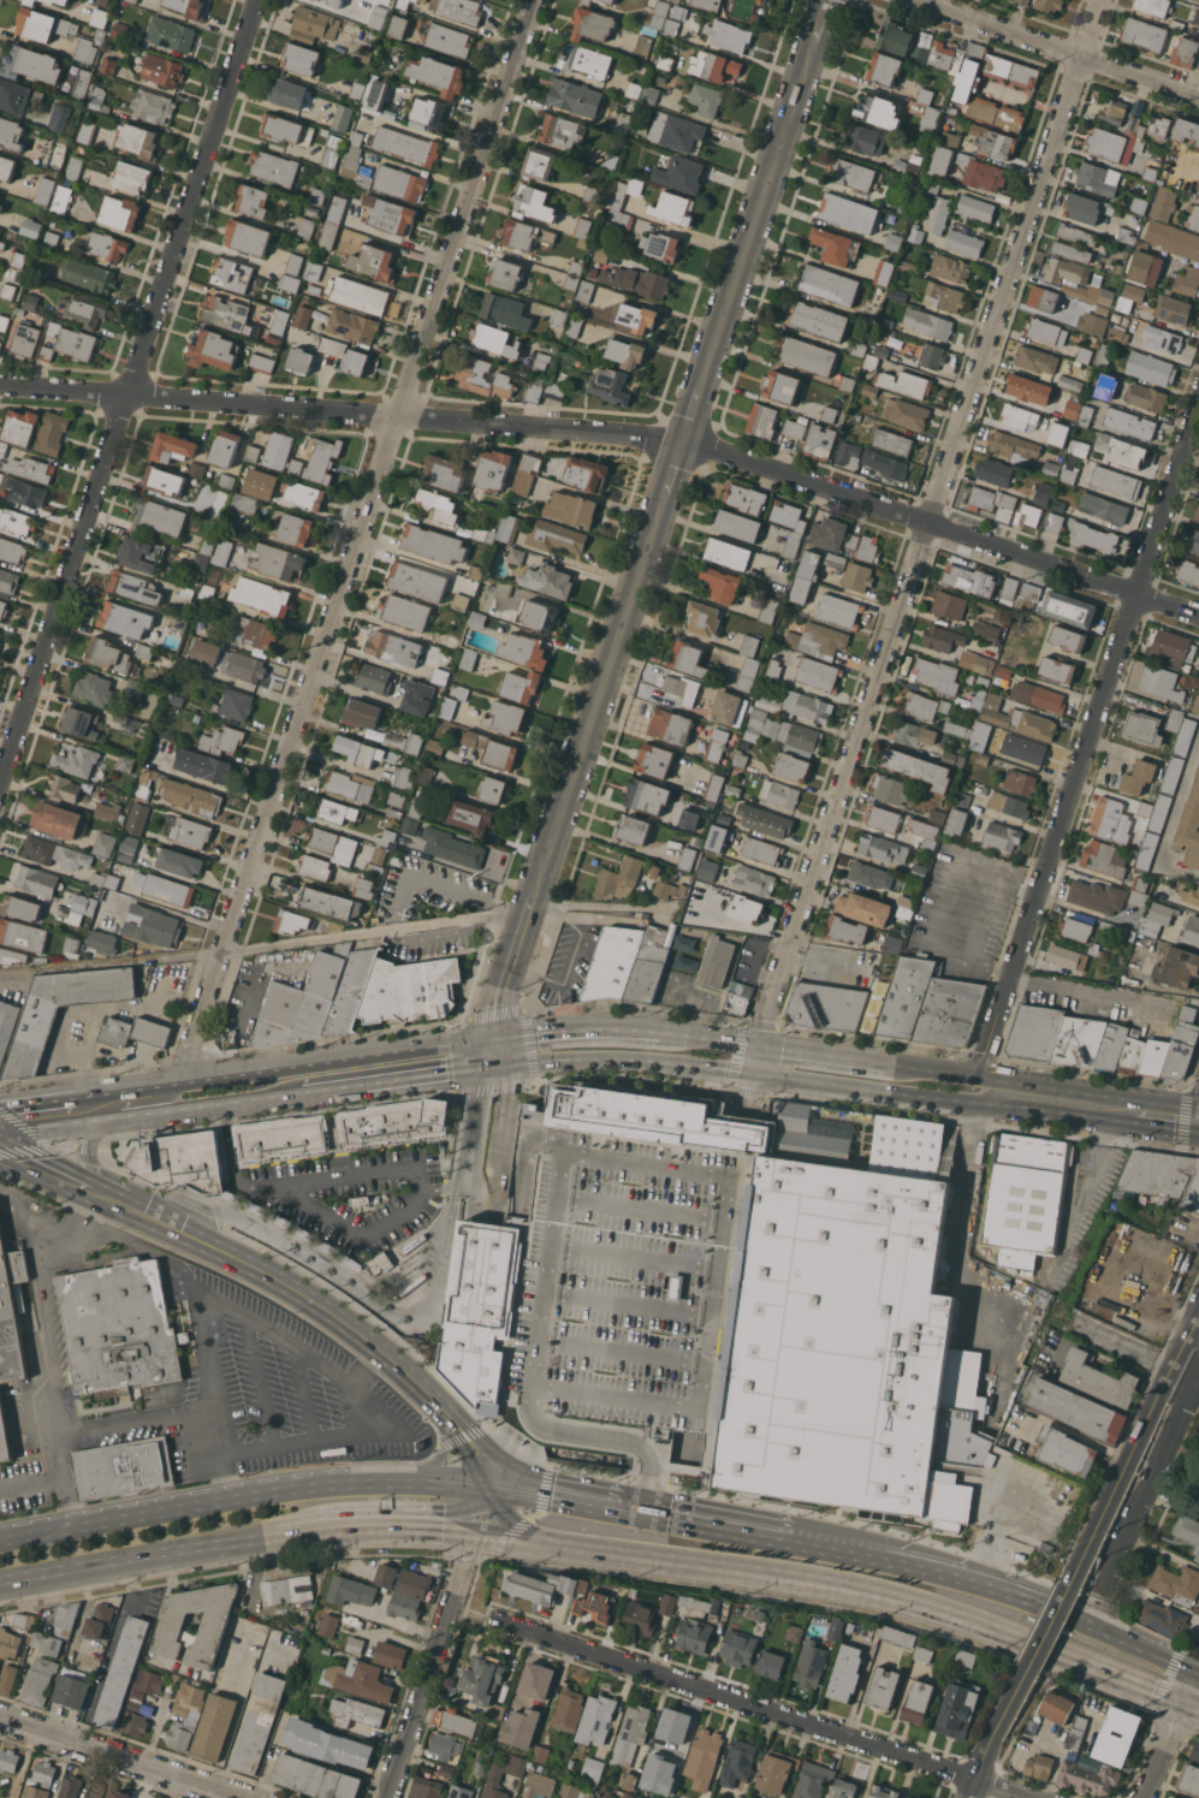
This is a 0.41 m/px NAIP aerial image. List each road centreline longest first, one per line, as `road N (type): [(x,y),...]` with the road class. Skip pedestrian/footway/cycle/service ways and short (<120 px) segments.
road 1 (residential): [(1198,613),(684,441),(0,387)]
road 2 (residential): [(533,0),(188,1081)]
road 3 (residential): [(1097,0),(760,1045)]
road 4 (residential): [(261,0),(0,789)]
road 5 (residential): [(1198,389),(981,1076)]
road 6 (primary): [(546,1539),(927,1603),(1182,1704)]
road 7 (residential): [(1034,1797),(488,1618)]
road 8 (tertiary): [(660,517),(529,913)]
road 9 (tertiary): [(817,42),(704,386)]
road 10 (primary): [(439,1404),(394,1358),(301,1289),(140,1211)]
road 11 (residential): [(1198,95),(907,0)]
road 12 (primary): [(1195,1672),(1070,1616),(912,1561)]
road 13 (primary): [(0,1581),(279,1532)]
road 14 (residential): [(476,1529),(391,1797)]
road 15 (tertiary): [(1198,1317),(1085,1555)]
road 16 (residential): [(240,1797),(0,1720)]
road 17 (primary): [(794,1535),(546,1495)]
road 18 (residential): [(1198,1372),(1103,1590)]
road 19 (primary): [(226,1502),(0,1542)]
road 20 (secondary): [(1198,1106),(981,1076)]
road 21 (secondary): [(302,1093),(498,1068)]
road 22 (secondary): [(498,1038),(307,1066)]
road 23 (tertiary): [(1085,1555),(1007,1710)]
road 24 (secondary): [(669,1031),(607,1027),(498,1038)]
road 25 (primary): [(396,1484),(226,1502)]
road 26 (secondary): [(498,1068),(665,1062)]
road 27 (secondary): [(755,1074),(884,1093)]
road 28 (tertiary): [(529,913),(498,1038)]
road 29 (secondary): [(985,1103),(1108,1117)]
road 30 (secondary): [(182,1109),(302,1093)]
road 31 (primary): [(912,1561),(794,1535)]
road 32 (secondary): [(879,1062),(760,1045)]
road 33 (secondary): [(307,1066),(188,1081)]

